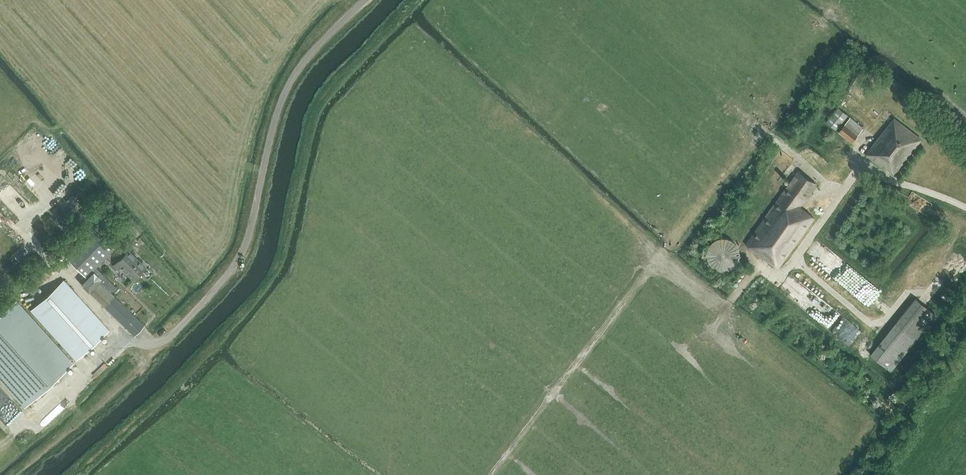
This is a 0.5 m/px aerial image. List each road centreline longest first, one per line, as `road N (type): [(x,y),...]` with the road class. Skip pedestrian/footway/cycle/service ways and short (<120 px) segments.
road 1 (unclassified): [(135,372),(245,250),(290,84),(364,0)]

